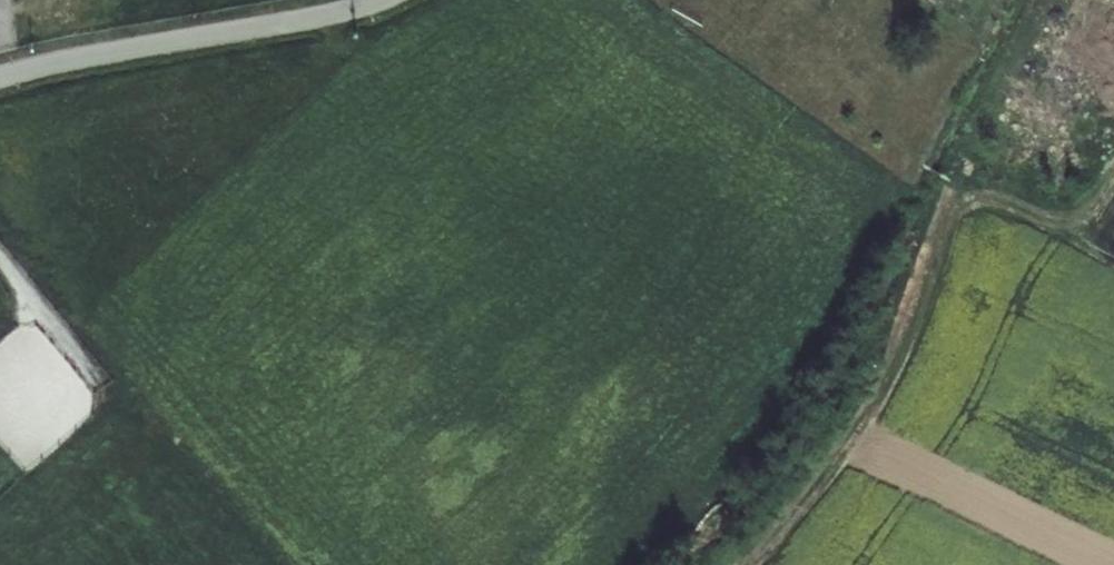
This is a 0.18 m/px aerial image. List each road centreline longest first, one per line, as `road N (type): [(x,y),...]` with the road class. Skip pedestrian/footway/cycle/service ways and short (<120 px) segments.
road 1 (residential): [(372,0),(0,75)]
road 2 (track): [(0,266),(87,374)]

